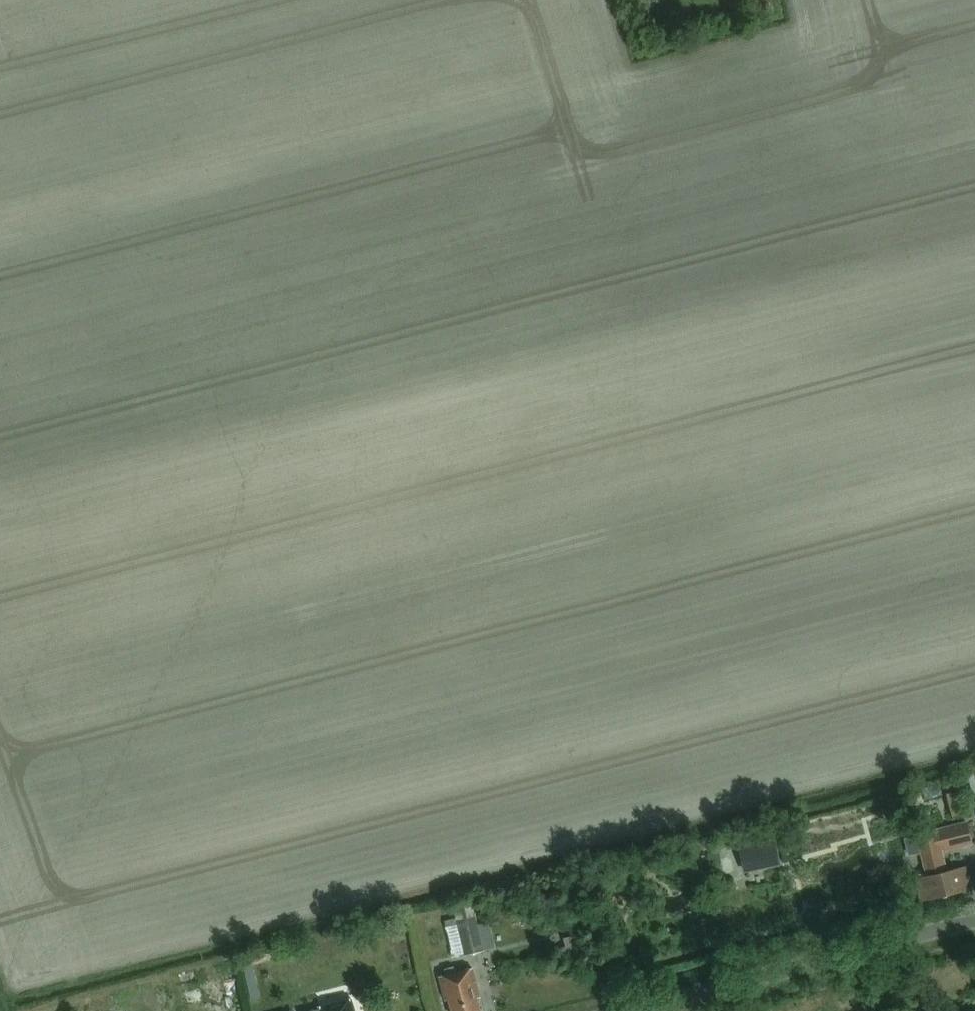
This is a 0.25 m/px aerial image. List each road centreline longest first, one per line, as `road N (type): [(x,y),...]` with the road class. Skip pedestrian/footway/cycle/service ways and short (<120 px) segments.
road 1 (unclassified): [(632,1010),(974,921)]

